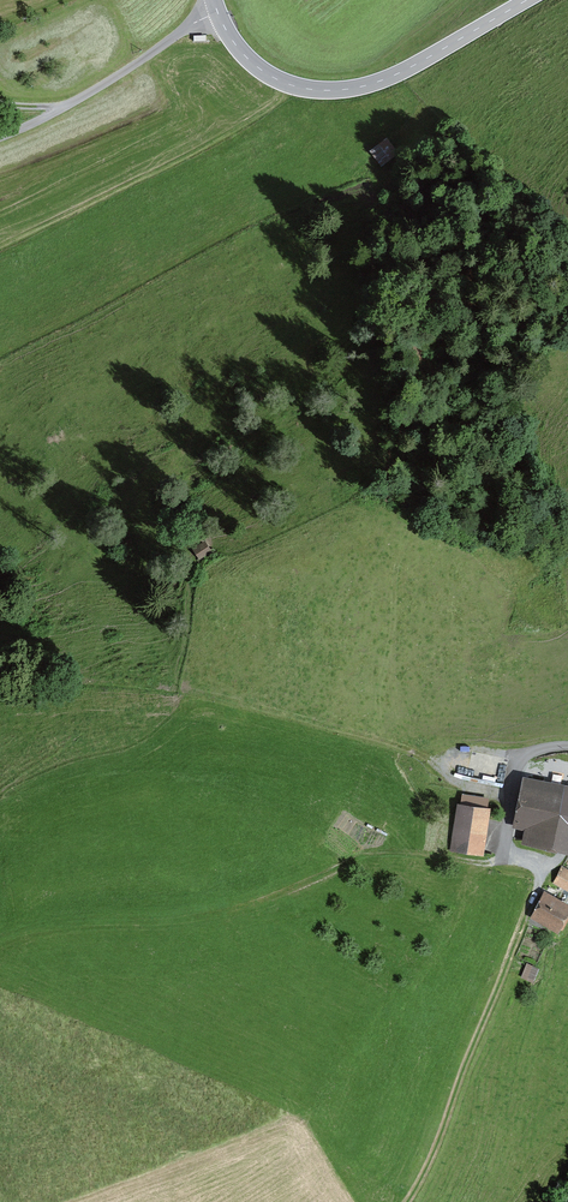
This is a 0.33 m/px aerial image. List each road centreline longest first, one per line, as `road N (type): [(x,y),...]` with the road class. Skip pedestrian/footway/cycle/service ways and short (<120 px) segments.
road 1 (track): [(409,1201),(439,1145),(537,871),(511,858),(501,836),(512,769),(529,753),(567,745)]
road 2 (tertiary): [(217,13),(238,49),(267,74),(330,90),(404,71),(527,0)]
road 3 (track): [(260,903),(377,851),(511,858)]
road 4 (unclassified): [(217,13),(0,140)]
road 5 (track): [(322,726),(387,743),(430,763),(454,786),(505,803)]

